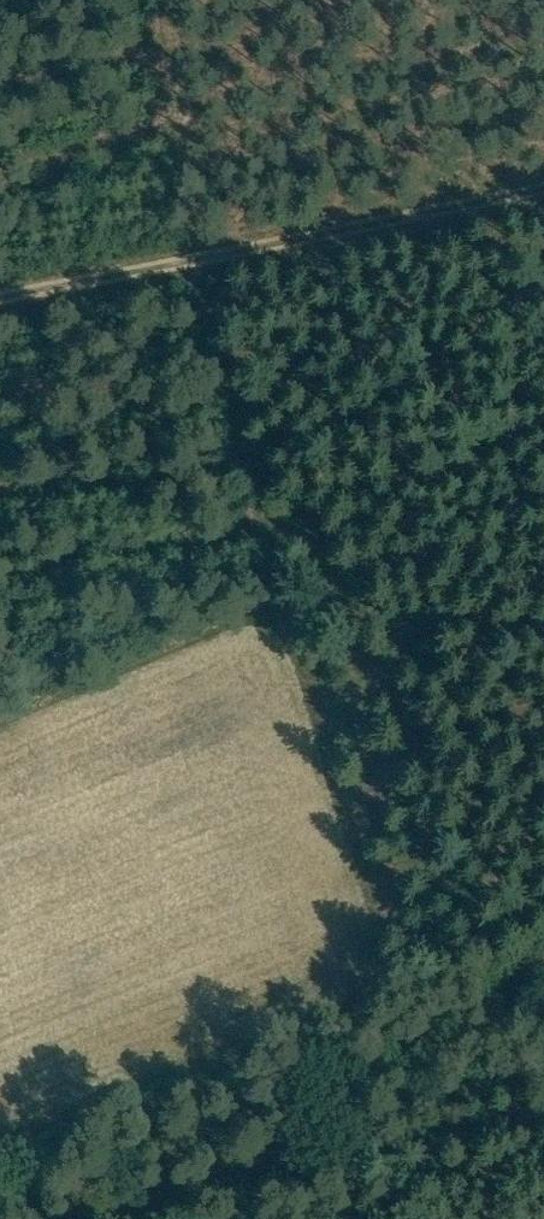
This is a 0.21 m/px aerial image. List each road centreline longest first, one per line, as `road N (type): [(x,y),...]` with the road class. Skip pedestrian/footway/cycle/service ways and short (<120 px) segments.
road 1 (track): [(543,1149),(348,1189),(265,1218)]

